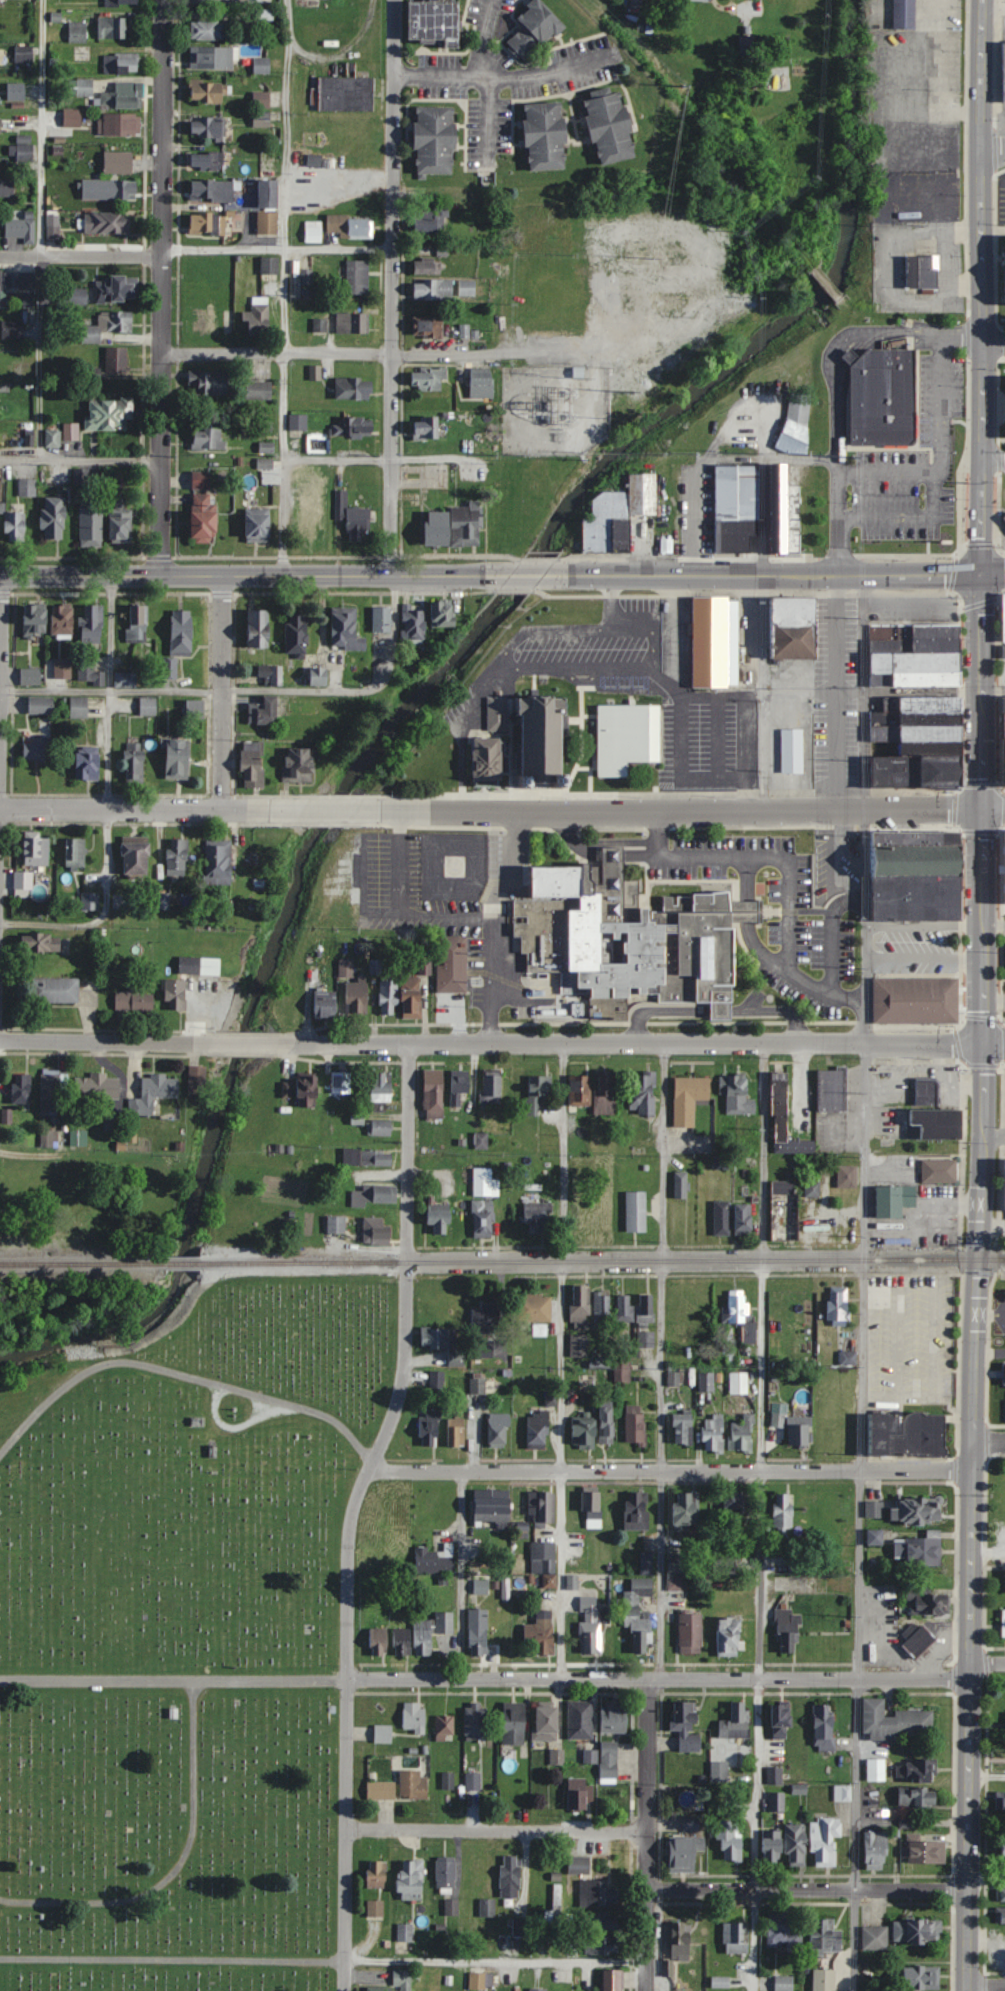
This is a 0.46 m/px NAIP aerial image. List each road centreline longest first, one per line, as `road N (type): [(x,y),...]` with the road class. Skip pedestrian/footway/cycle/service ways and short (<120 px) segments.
road 1 (primary): [(967,1990),(984,573)]
road 2 (residential): [(344,1990),(351,1523),(404,1372),(411,1043)]
road 3 (residential): [(1004,1044),(276,1044)]
road 4 (residential): [(971,1677),(345,1680)]
road 5 (residential): [(1004,809),(380,810)]
road 6 (residential): [(974,1469),(371,1469)]
road 7 (primary): [(984,573),(986,0)]
road 8 (residential): [(408,1260),(977,1251)]
road 9 (primary): [(485,575),(0,576)]
road 10 (primary): [(1004,573),(569,576)]
road 11 (residential): [(393,354),(395,0)]
road 12 (residential): [(968,1890),(647,1890)]
road 13 (residential): [(647,1990),(648,1678)]
road 14 (residential): [(648,1832),(347,1830)]
road 15 (residential): [(268,809),(0,807)]
road 16 (residential): [(163,255),(166,0)]
road 17 (residential): [(641,355),(393,354)]
road 18 (residential): [(223,809),(224,576)]
road 19 (residential): [(393,354),(161,354)]
road 20 (residential): [(158,576),(161,354)]
road 21 (residential): [(391,576),(393,354)]
road 22 (residential): [(211,1043),(0,1041)]
road 23 (residential): [(163,255),(0,255)]

